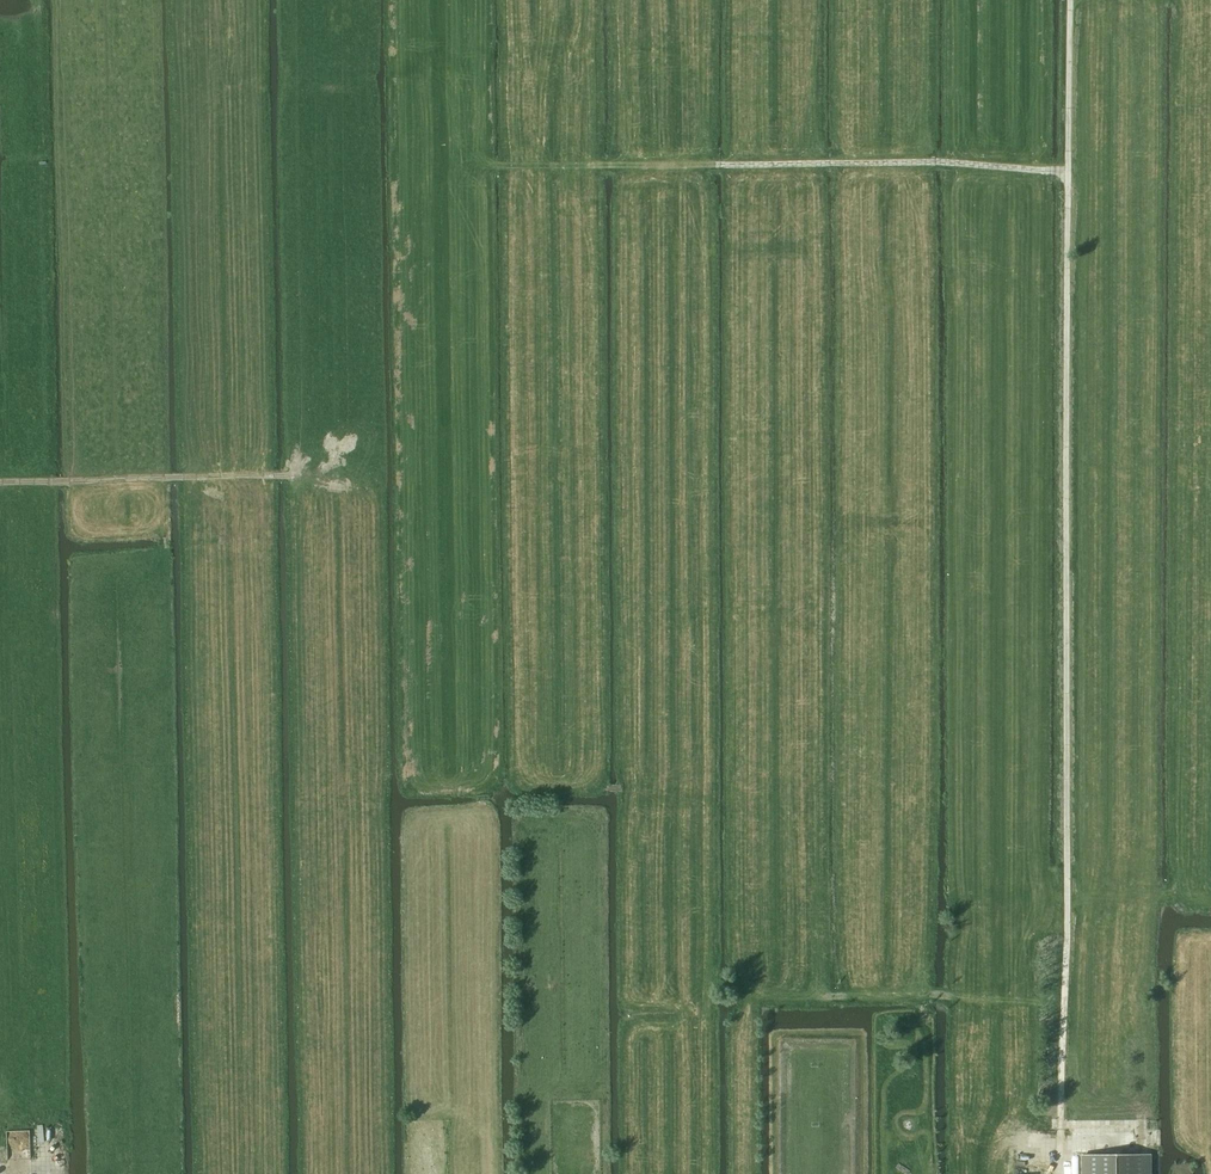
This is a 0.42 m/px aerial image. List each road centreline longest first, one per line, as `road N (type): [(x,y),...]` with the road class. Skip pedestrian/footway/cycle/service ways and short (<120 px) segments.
road 1 (track): [(1066,174),(1066,1173)]
road 2 (track): [(492,173),(909,163),(1066,174)]
road 3 (track): [(305,303),(303,457),(292,474),(0,484)]
road 4 (track): [(1072,0),(1066,174)]

